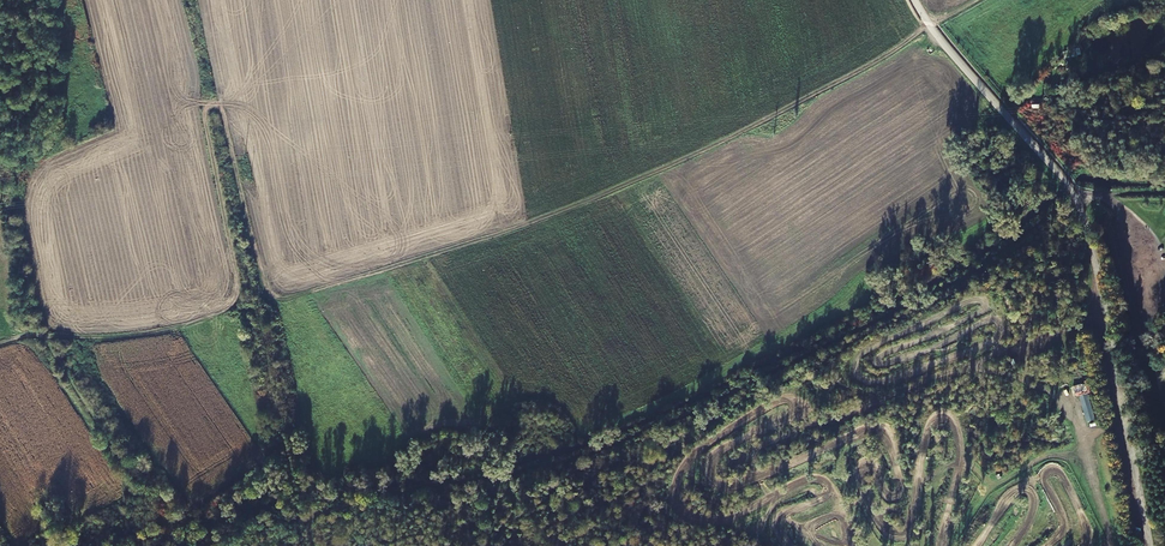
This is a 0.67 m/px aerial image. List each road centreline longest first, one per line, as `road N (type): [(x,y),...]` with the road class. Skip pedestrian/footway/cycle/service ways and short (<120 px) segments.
road 1 (track): [(845,545),(834,490),(823,481),(705,520),(679,504),(681,470),(747,416),(786,398),(800,402),(801,409),(713,460),(715,483),(797,463),(856,432),(882,430),(898,491),(887,494),(869,466),(862,465),(861,485),(884,530),(901,536),(929,425),(954,419),(964,449),(940,545)]
road 2 (unclassified): [(914,0),(1078,201),(1142,545)]
road 3 (track): [(901,377),(871,384),(855,366),(874,347),(986,300),(986,309),(876,360),(882,365),(1001,321),(989,341),(910,372)]
road 4 (track): [(1035,386),(1068,404),(1079,424),(1114,545)]
road 5 (track): [(1044,545),(1062,529),(1044,474),(1050,469),(1083,518),(1083,545)]
road 6 (track): [(1088,461),(1038,459),(994,483),(961,461)]
road 7 (track): [(977,545),(1001,503),(1024,489),(1034,508),(1013,545)]

